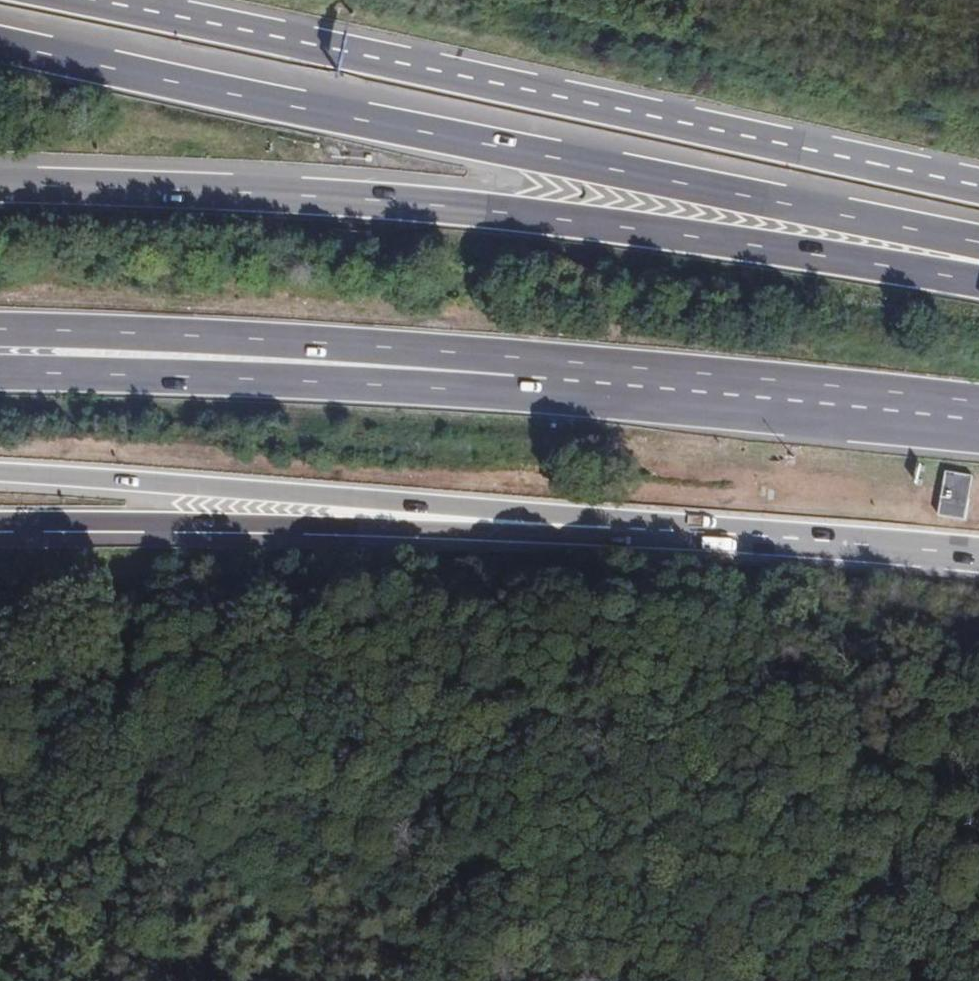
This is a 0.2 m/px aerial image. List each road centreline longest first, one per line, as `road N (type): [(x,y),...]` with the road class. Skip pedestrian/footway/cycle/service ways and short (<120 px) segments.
road 1 (motorway): [(978,260),(0,45)]
road 2 (motorway): [(978,264),(377,199),(0,184)]
road 3 (motorway): [(978,185),(98,0)]
road 4 (motorway): [(0,474),(612,528)]
road 5 (motorway): [(0,522),(612,528)]
road 6 (motorway): [(0,371),(500,391),(518,374)]
road 7 (motorway): [(0,329),(281,338),(476,357),(518,374)]
road 8 (motorway): [(518,374),(978,420)]
road 9 (motorway): [(612,528),(978,555)]

